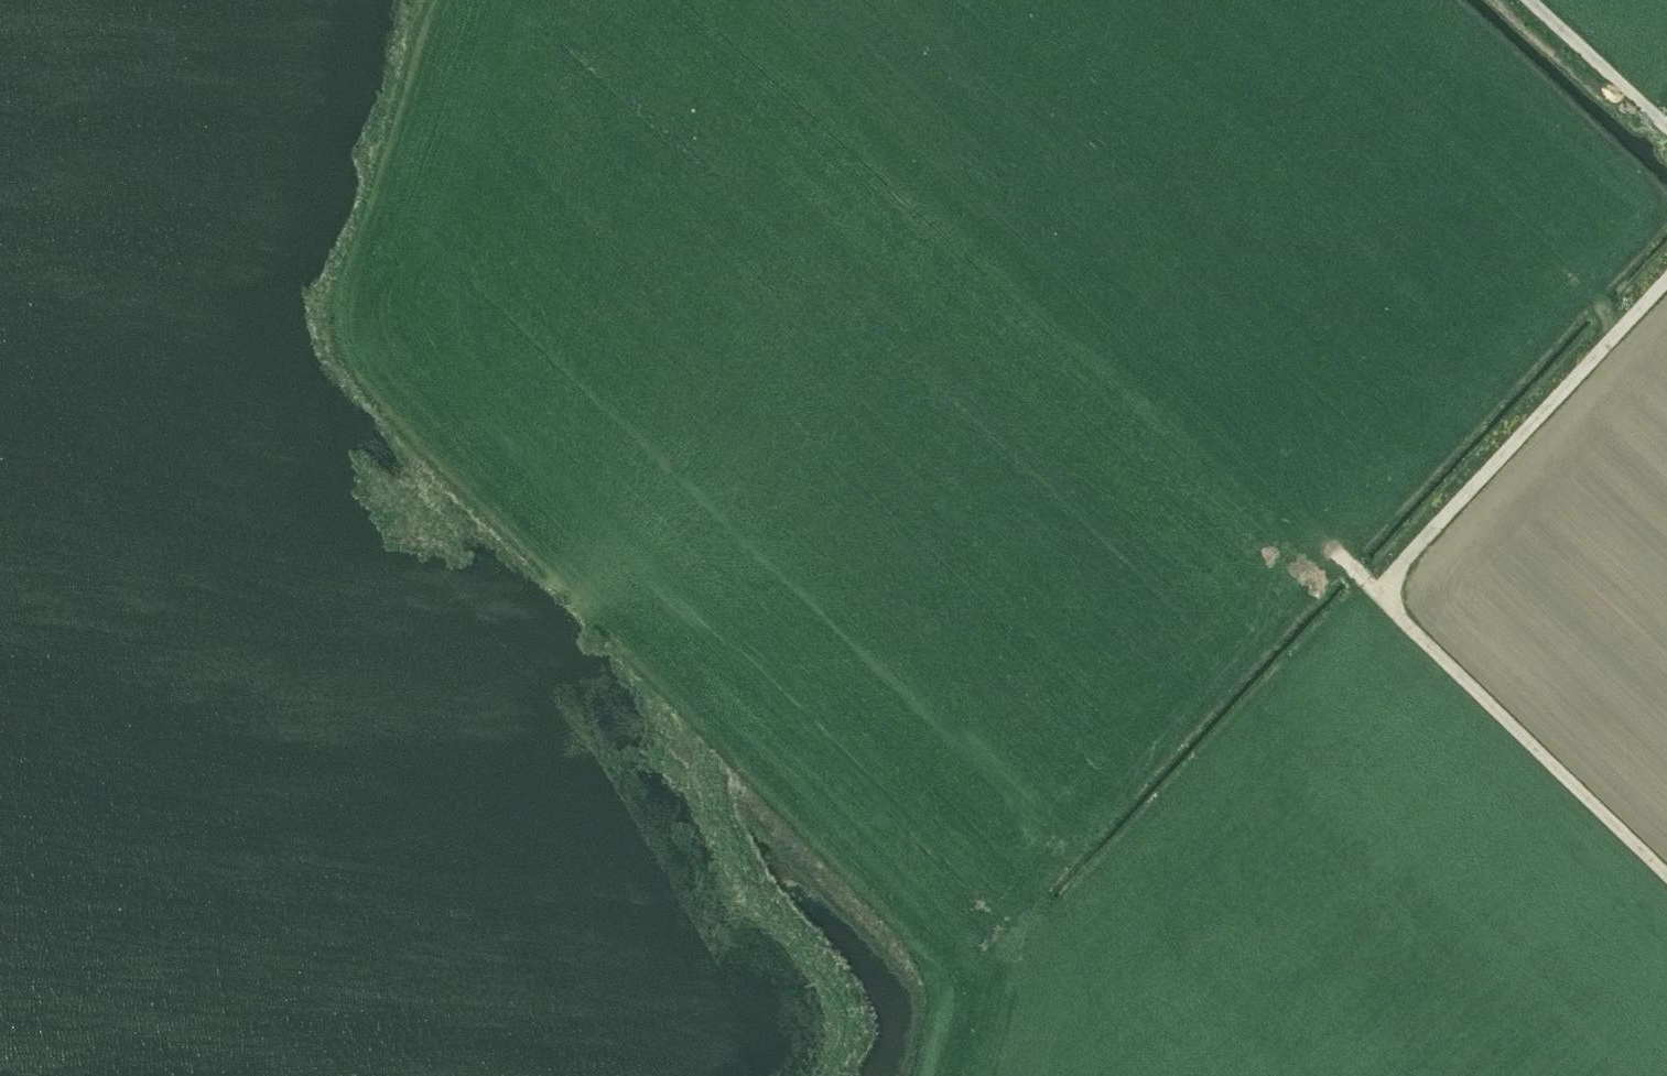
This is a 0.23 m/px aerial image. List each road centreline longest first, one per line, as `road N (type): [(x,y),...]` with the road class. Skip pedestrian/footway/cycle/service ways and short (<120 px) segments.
road 1 (track): [(1666,871),(1334,547)]
road 2 (track): [(1382,594),(1394,569),(1666,278)]
road 3 (track): [(1666,121),(1533,0)]

